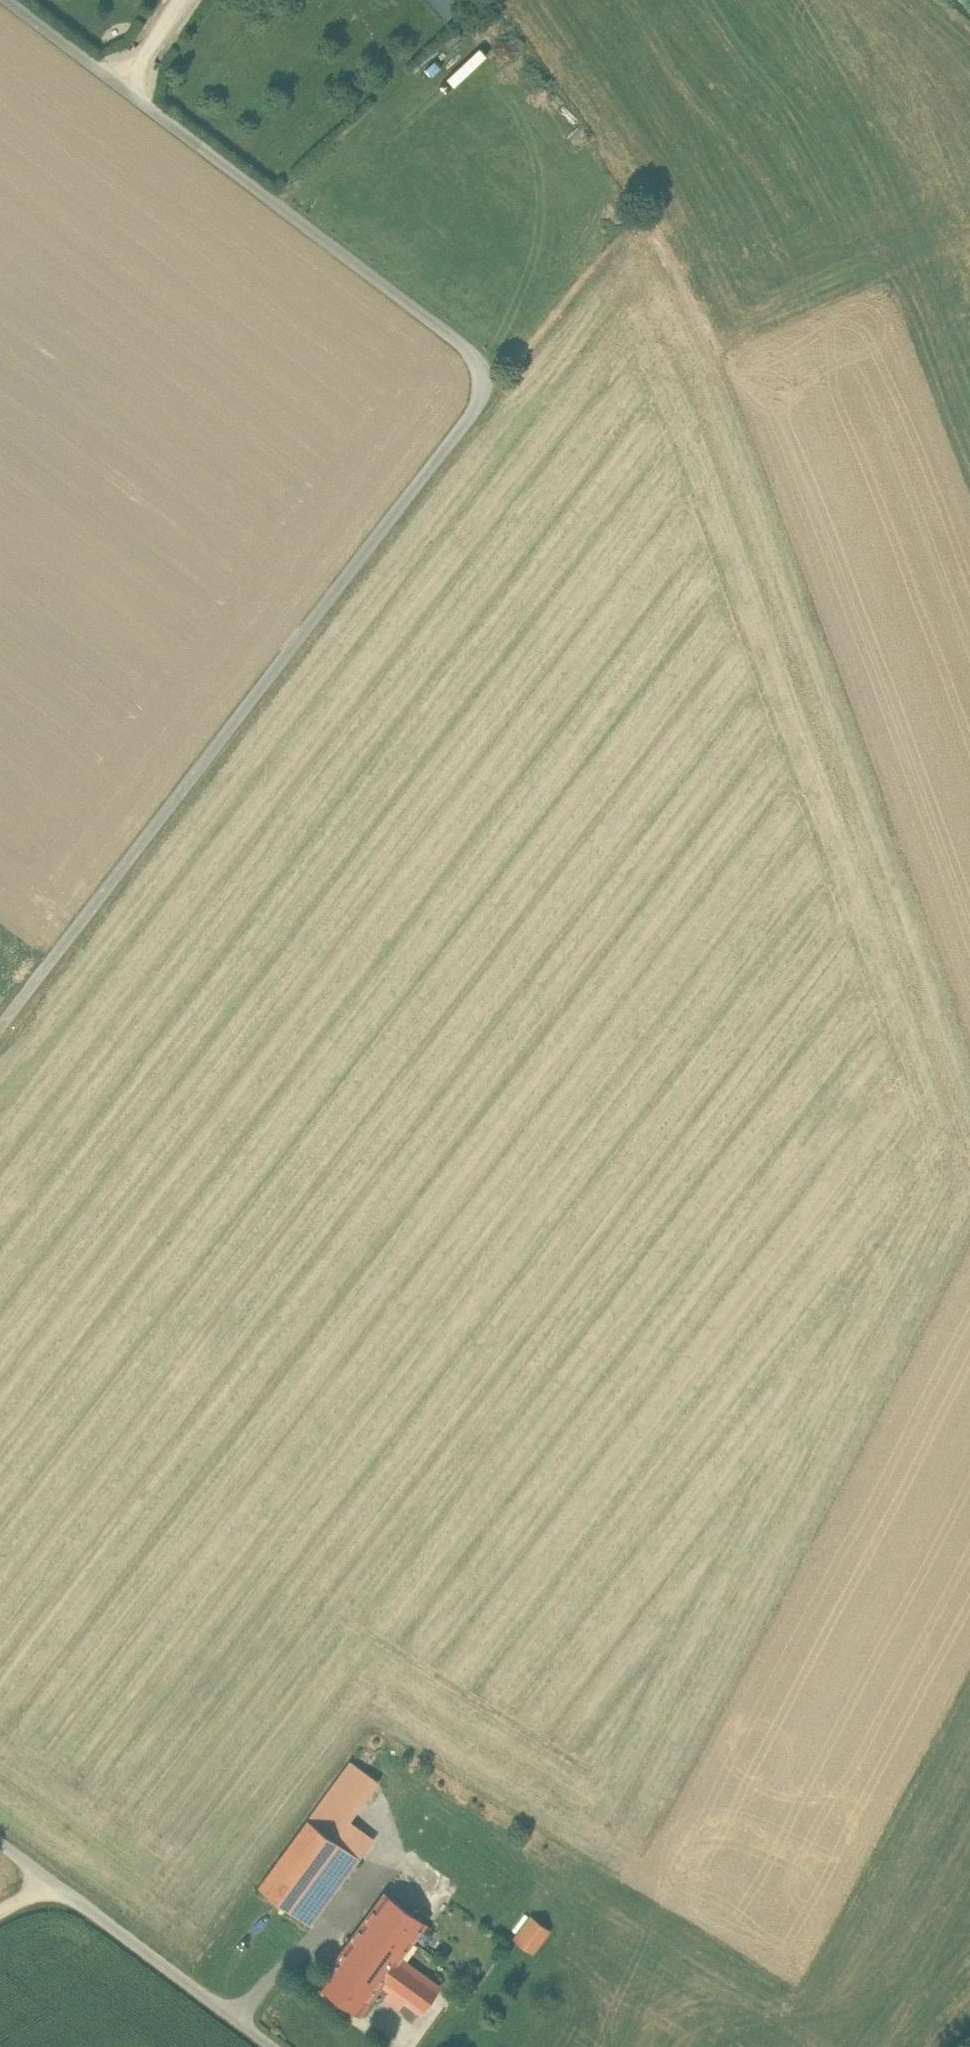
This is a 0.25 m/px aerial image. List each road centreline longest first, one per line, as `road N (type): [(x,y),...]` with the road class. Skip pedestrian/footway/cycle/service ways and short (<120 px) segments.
road 1 (residential): [(9,0),(463,342),(483,380),(470,418),(0,1028)]
road 2 (residential): [(0,1840),(277,2046)]

